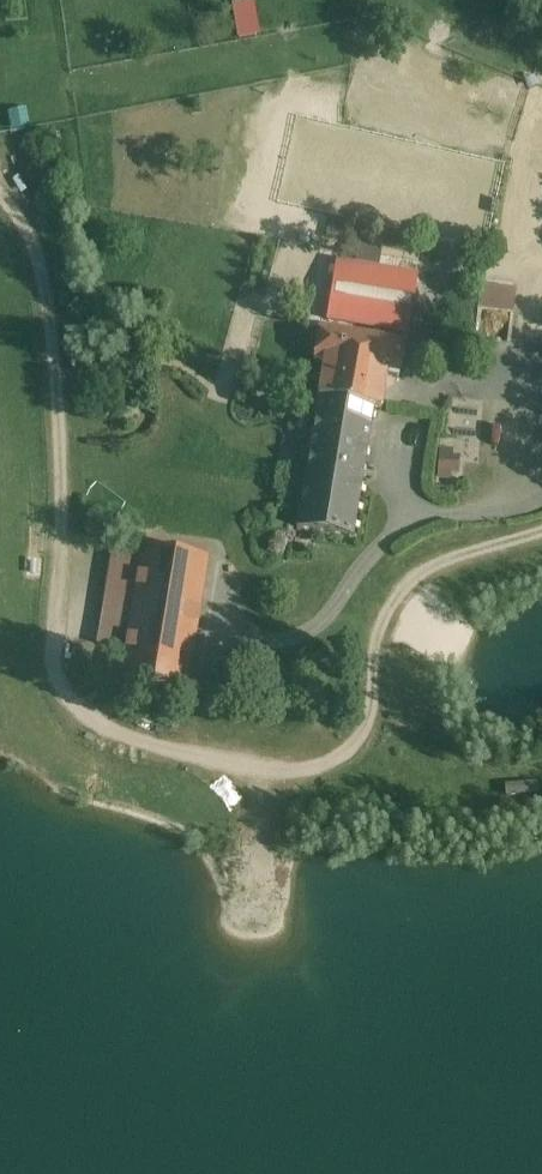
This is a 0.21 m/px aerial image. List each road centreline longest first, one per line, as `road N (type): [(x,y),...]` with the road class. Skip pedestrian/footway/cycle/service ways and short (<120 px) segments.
road 1 (track): [(271,792),(210,762),(108,739),(77,712),(61,681),(51,639),(63,489),(49,305),(38,249),(0,193)]
road 2 (track): [(541,532),(441,565),(398,597),(378,644),(364,730),(349,752),(271,792),(260,824)]

